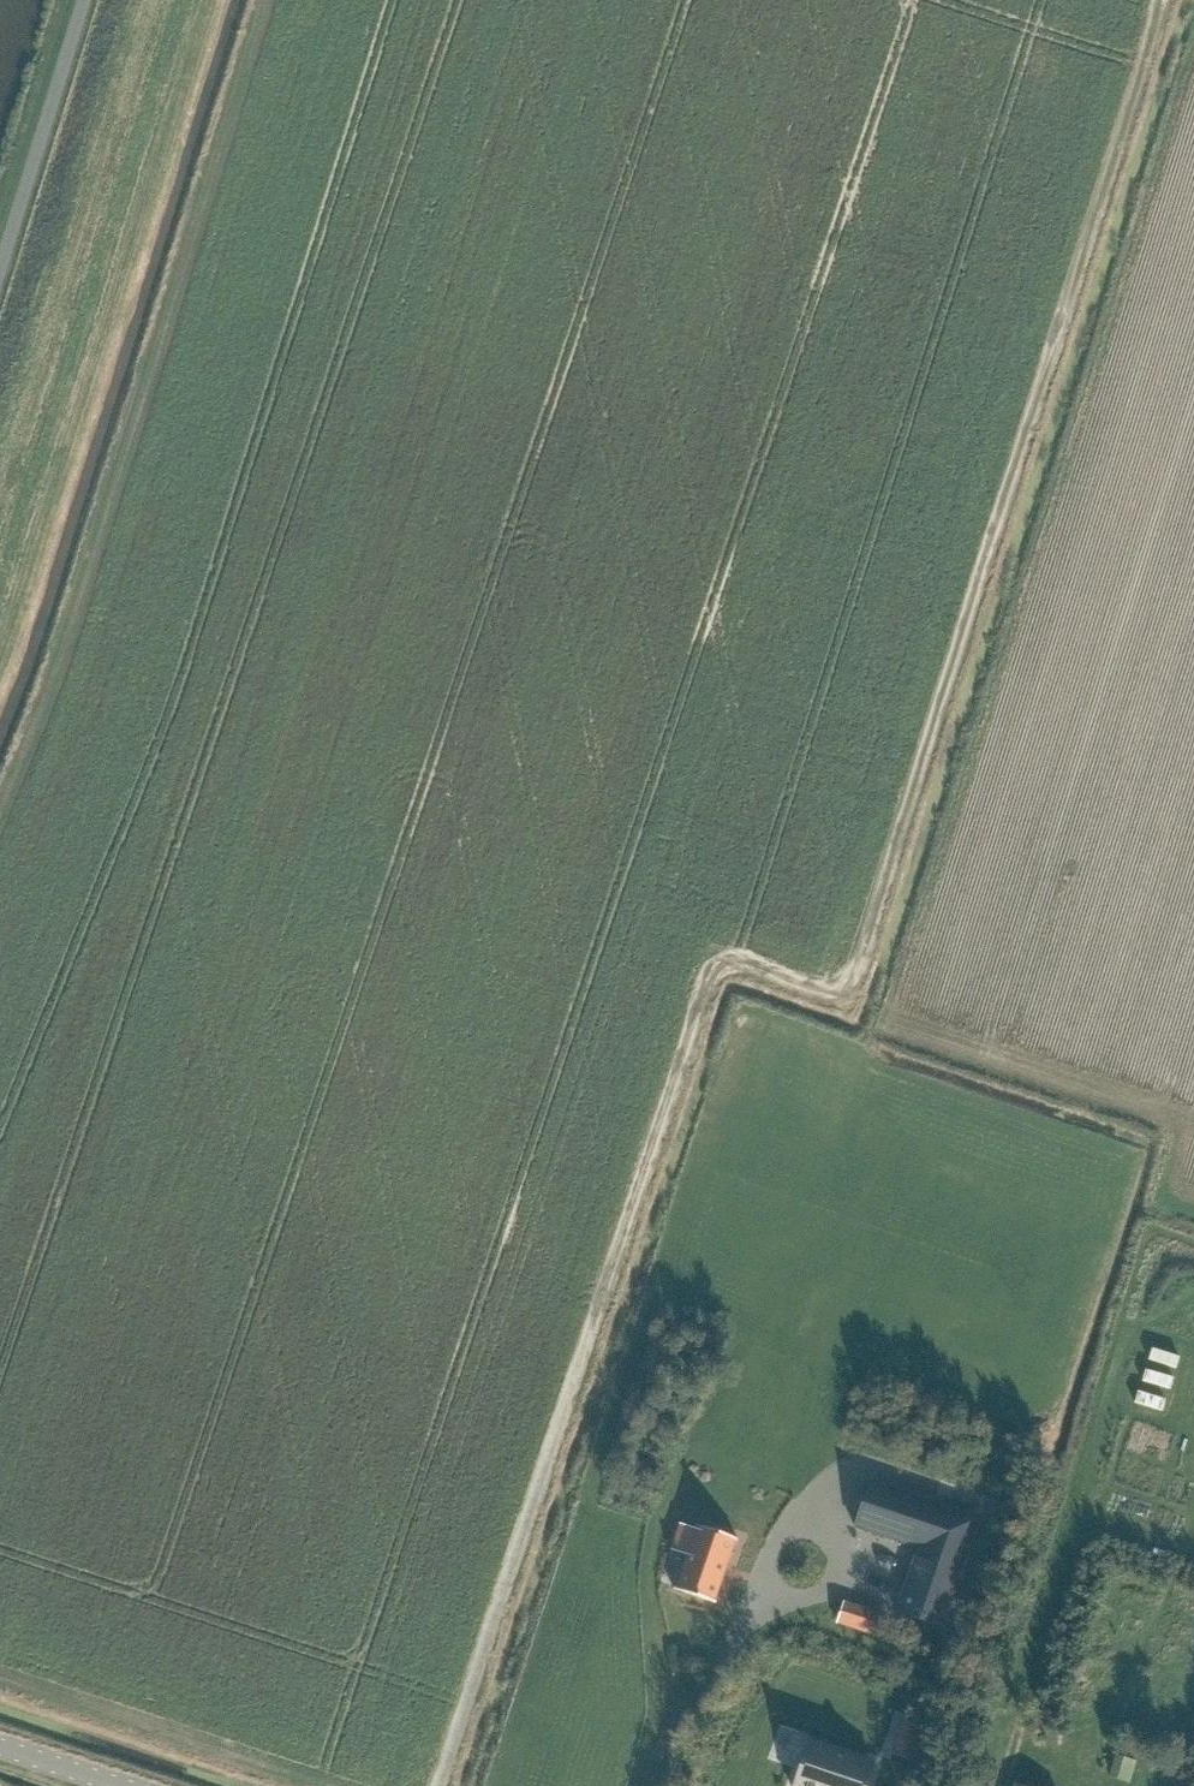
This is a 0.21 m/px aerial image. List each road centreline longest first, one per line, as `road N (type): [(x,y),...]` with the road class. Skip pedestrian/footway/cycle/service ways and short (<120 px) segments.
road 1 (unclassified): [(0,263),(83,0)]

